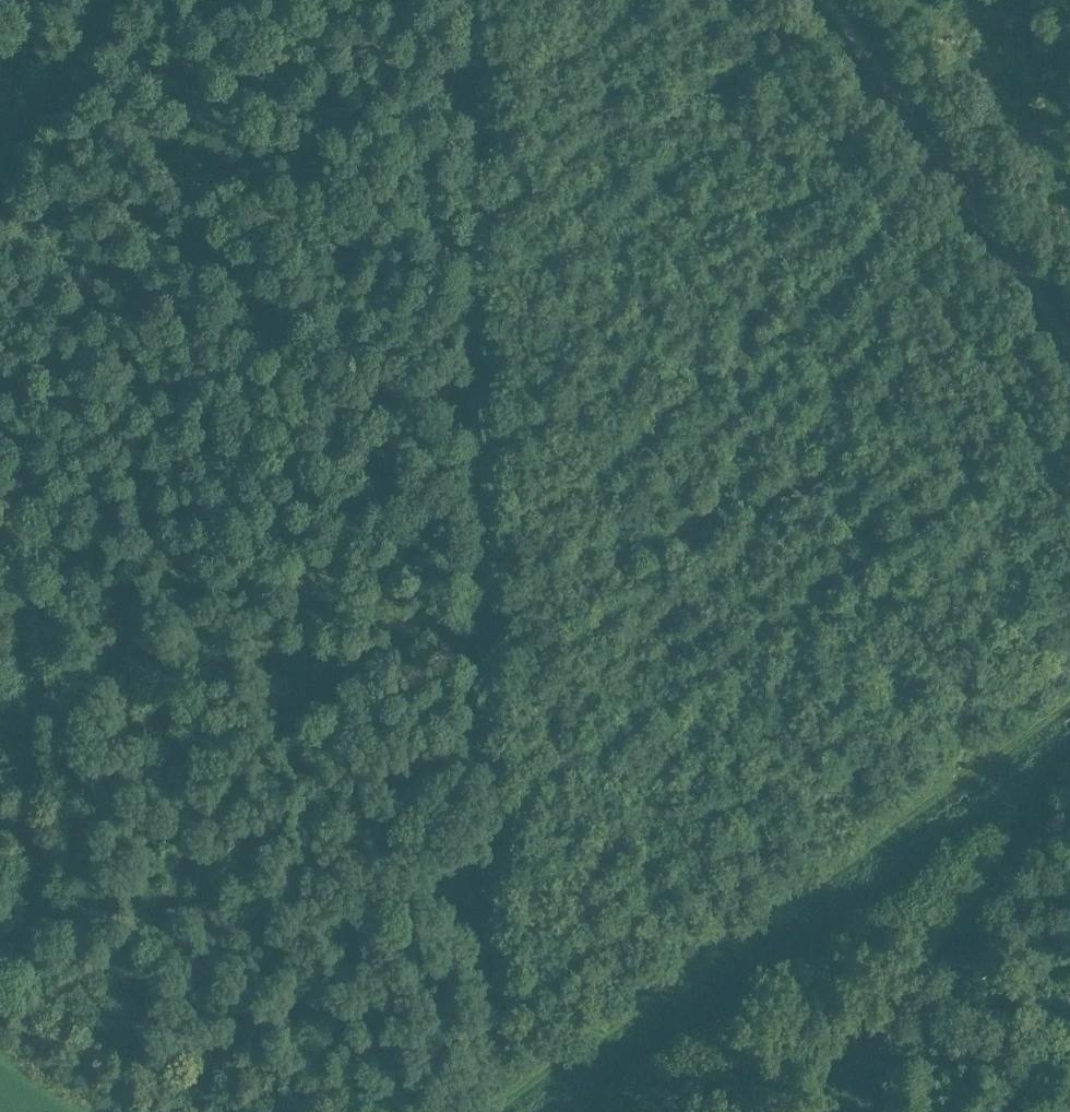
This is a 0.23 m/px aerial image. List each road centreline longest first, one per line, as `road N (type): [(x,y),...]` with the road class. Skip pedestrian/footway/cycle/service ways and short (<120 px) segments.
road 1 (track): [(832,0),(1069,336)]

